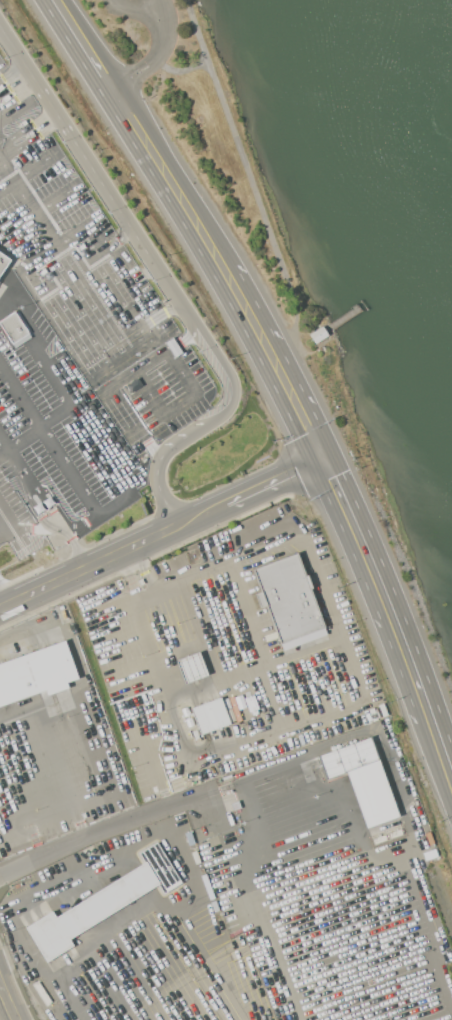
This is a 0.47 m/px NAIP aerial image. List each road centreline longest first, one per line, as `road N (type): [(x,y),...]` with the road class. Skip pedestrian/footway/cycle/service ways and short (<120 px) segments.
road 1 (residential): [(181,527),(164,490),(164,461),(225,415),(235,387),(0,21)]
road 2 (primary): [(326,459),(433,719)]
road 3 (primary): [(113,94),(226,274)]
road 4 (primary): [(226,274),(326,459)]
road 5 (residential): [(0,877),(186,802)]
road 6 (residential): [(181,527),(0,611)]
road 7 (residential): [(204,797),(378,728)]
road 8 (residential): [(326,459),(181,527)]

